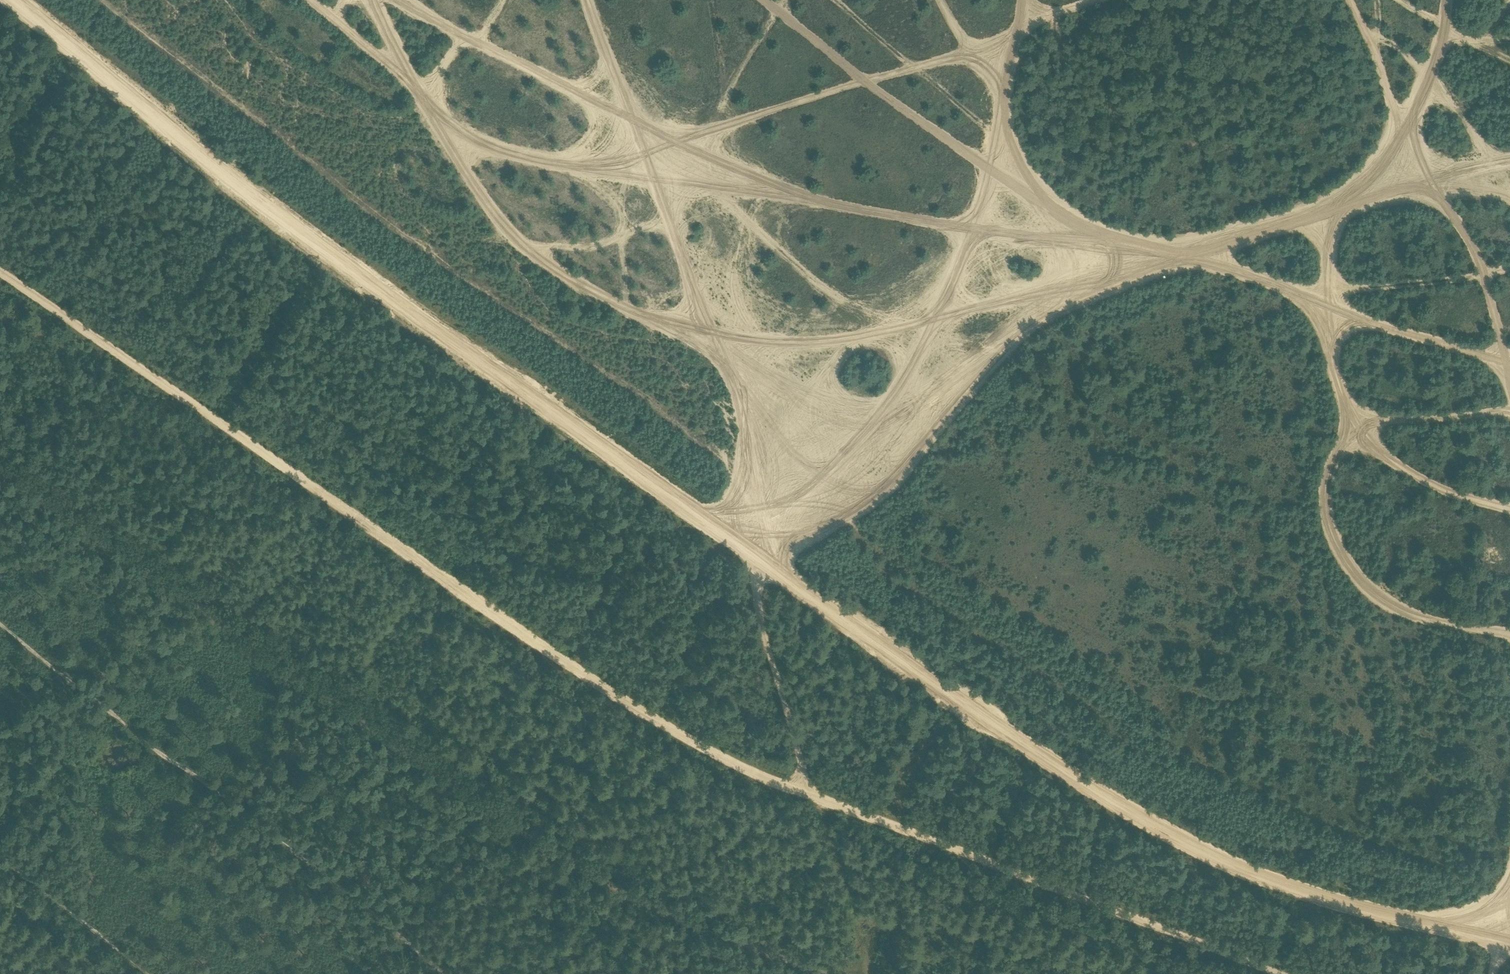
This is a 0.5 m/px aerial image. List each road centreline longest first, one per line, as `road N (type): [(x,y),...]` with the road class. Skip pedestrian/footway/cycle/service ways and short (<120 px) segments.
road 1 (track): [(1509,945),(1298,892),(1039,756),(784,578),(20,0)]
road 2 (unclassified): [(828,973),(549,847),(0,458)]

